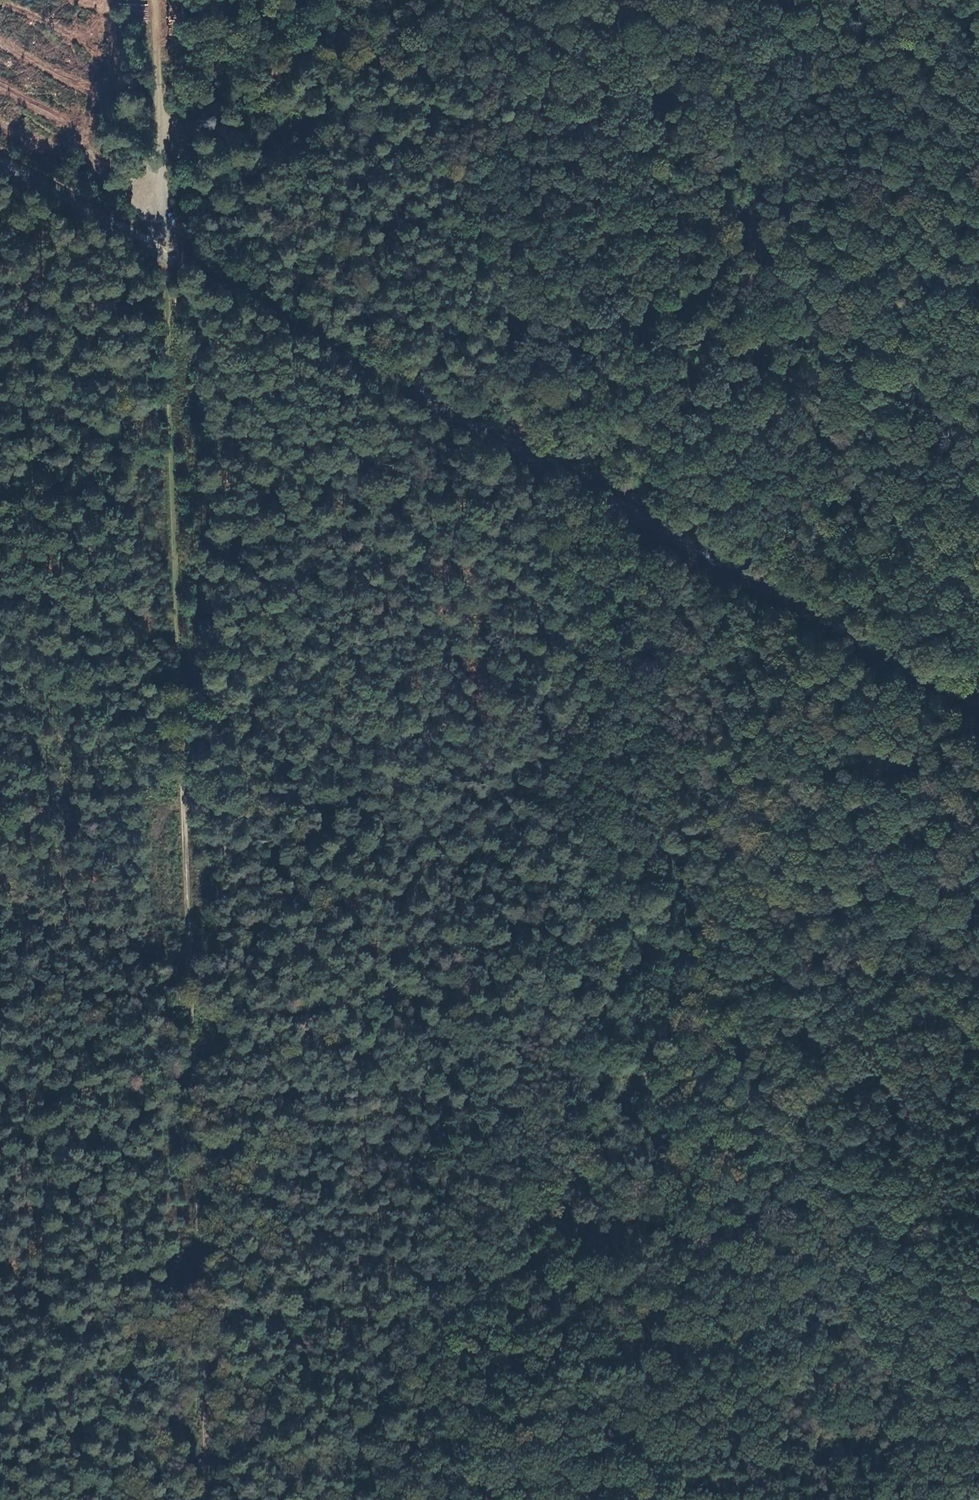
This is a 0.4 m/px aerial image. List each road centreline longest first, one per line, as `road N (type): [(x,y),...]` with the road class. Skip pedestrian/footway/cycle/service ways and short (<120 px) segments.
road 1 (track): [(154,0),(202,1499)]
road 2 (tertiary): [(0,159),(978,705)]

